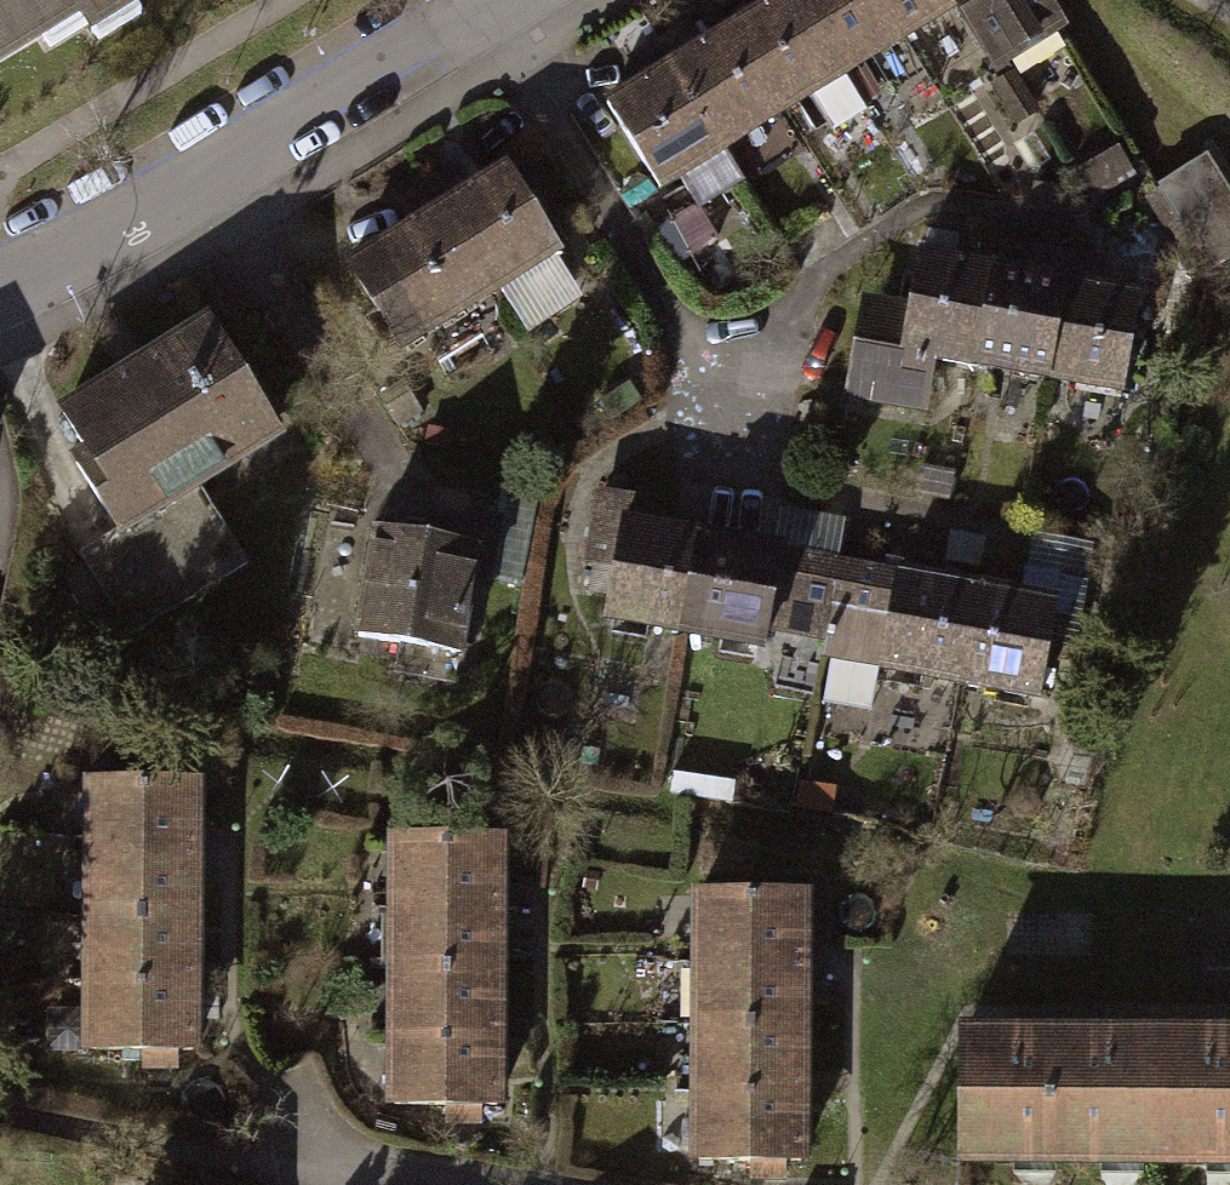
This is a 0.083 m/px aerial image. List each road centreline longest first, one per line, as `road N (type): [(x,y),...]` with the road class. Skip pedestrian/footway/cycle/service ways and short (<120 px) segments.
road 1 (residential): [(472,0),(0,287)]

